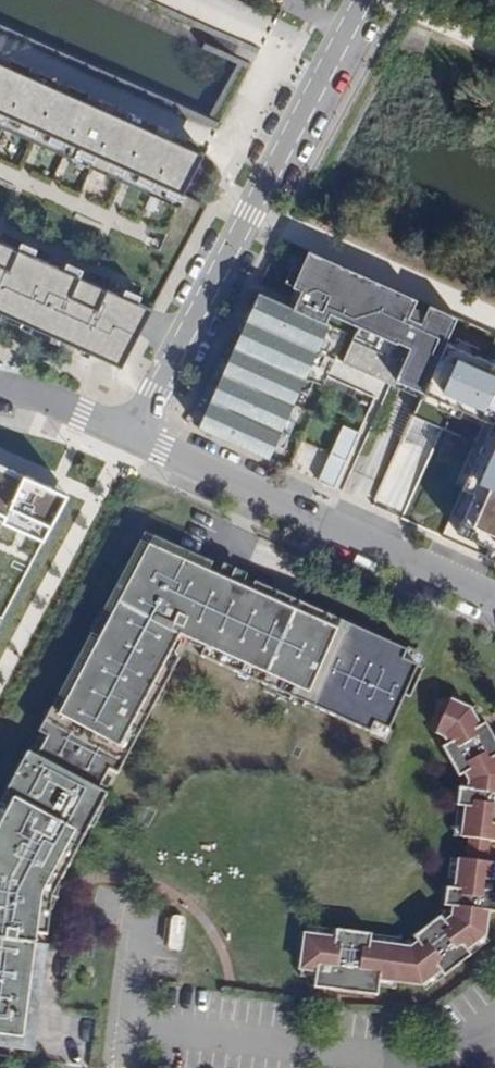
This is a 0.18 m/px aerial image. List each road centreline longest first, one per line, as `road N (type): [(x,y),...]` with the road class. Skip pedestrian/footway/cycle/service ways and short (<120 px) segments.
road 1 (residential): [(368,0),(133,439)]
road 2 (residential): [(133,439),(494,600)]
road 3 (residential): [(0,388),(80,412),(133,439)]

